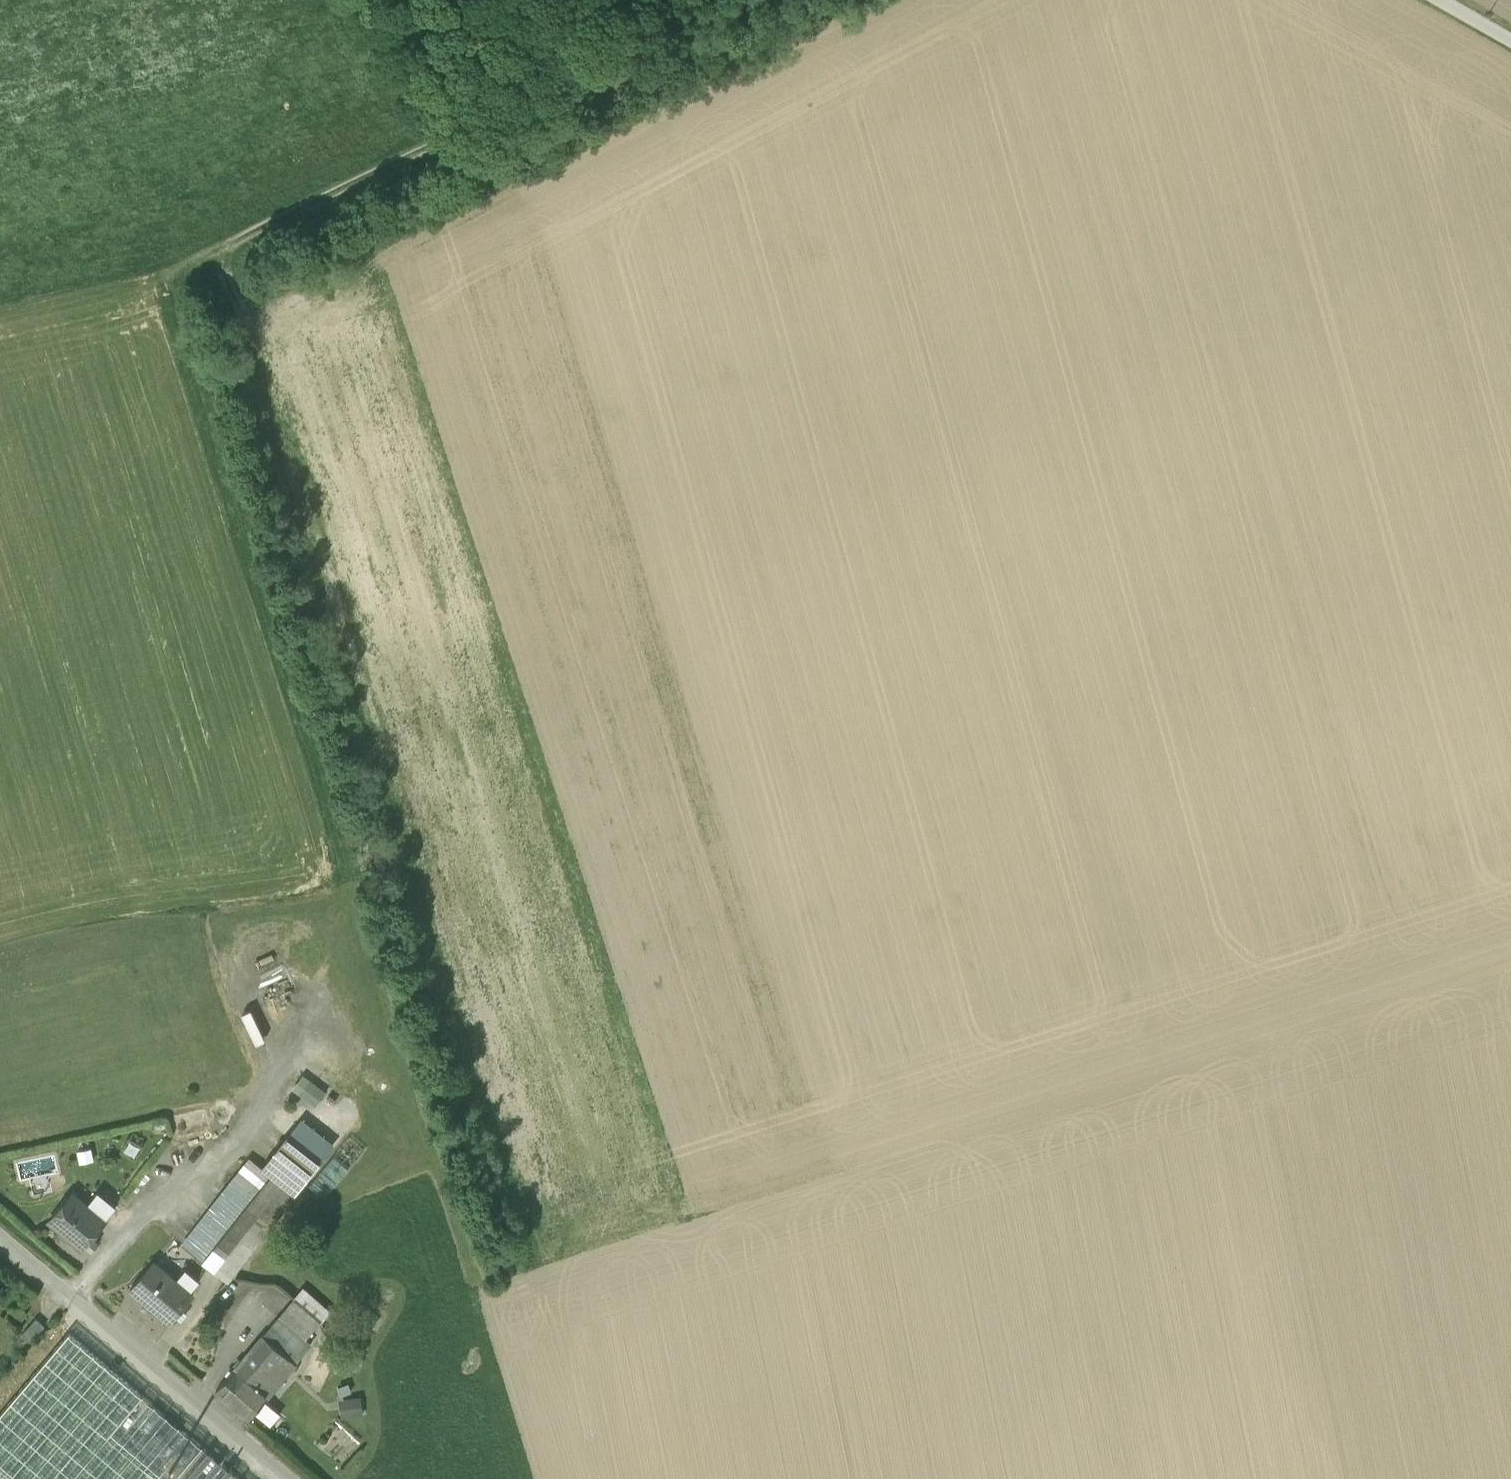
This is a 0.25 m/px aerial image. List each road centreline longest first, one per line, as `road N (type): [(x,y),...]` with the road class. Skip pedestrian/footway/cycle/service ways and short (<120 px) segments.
road 1 (unclassified): [(285,1478),(0,1241)]

